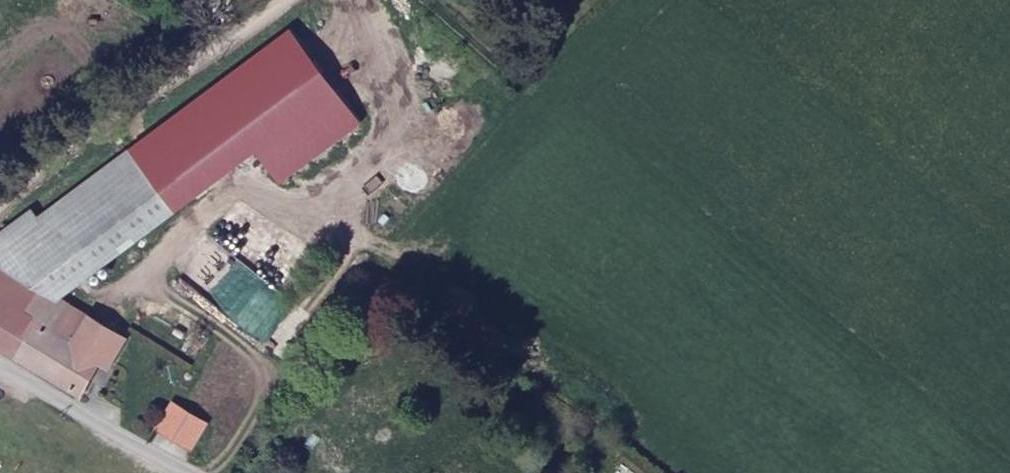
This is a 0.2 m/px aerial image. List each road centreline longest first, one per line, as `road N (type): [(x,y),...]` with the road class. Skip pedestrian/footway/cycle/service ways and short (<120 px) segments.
road 1 (track): [(286,0),(0,202)]
road 2 (residential): [(0,363),(190,472)]

